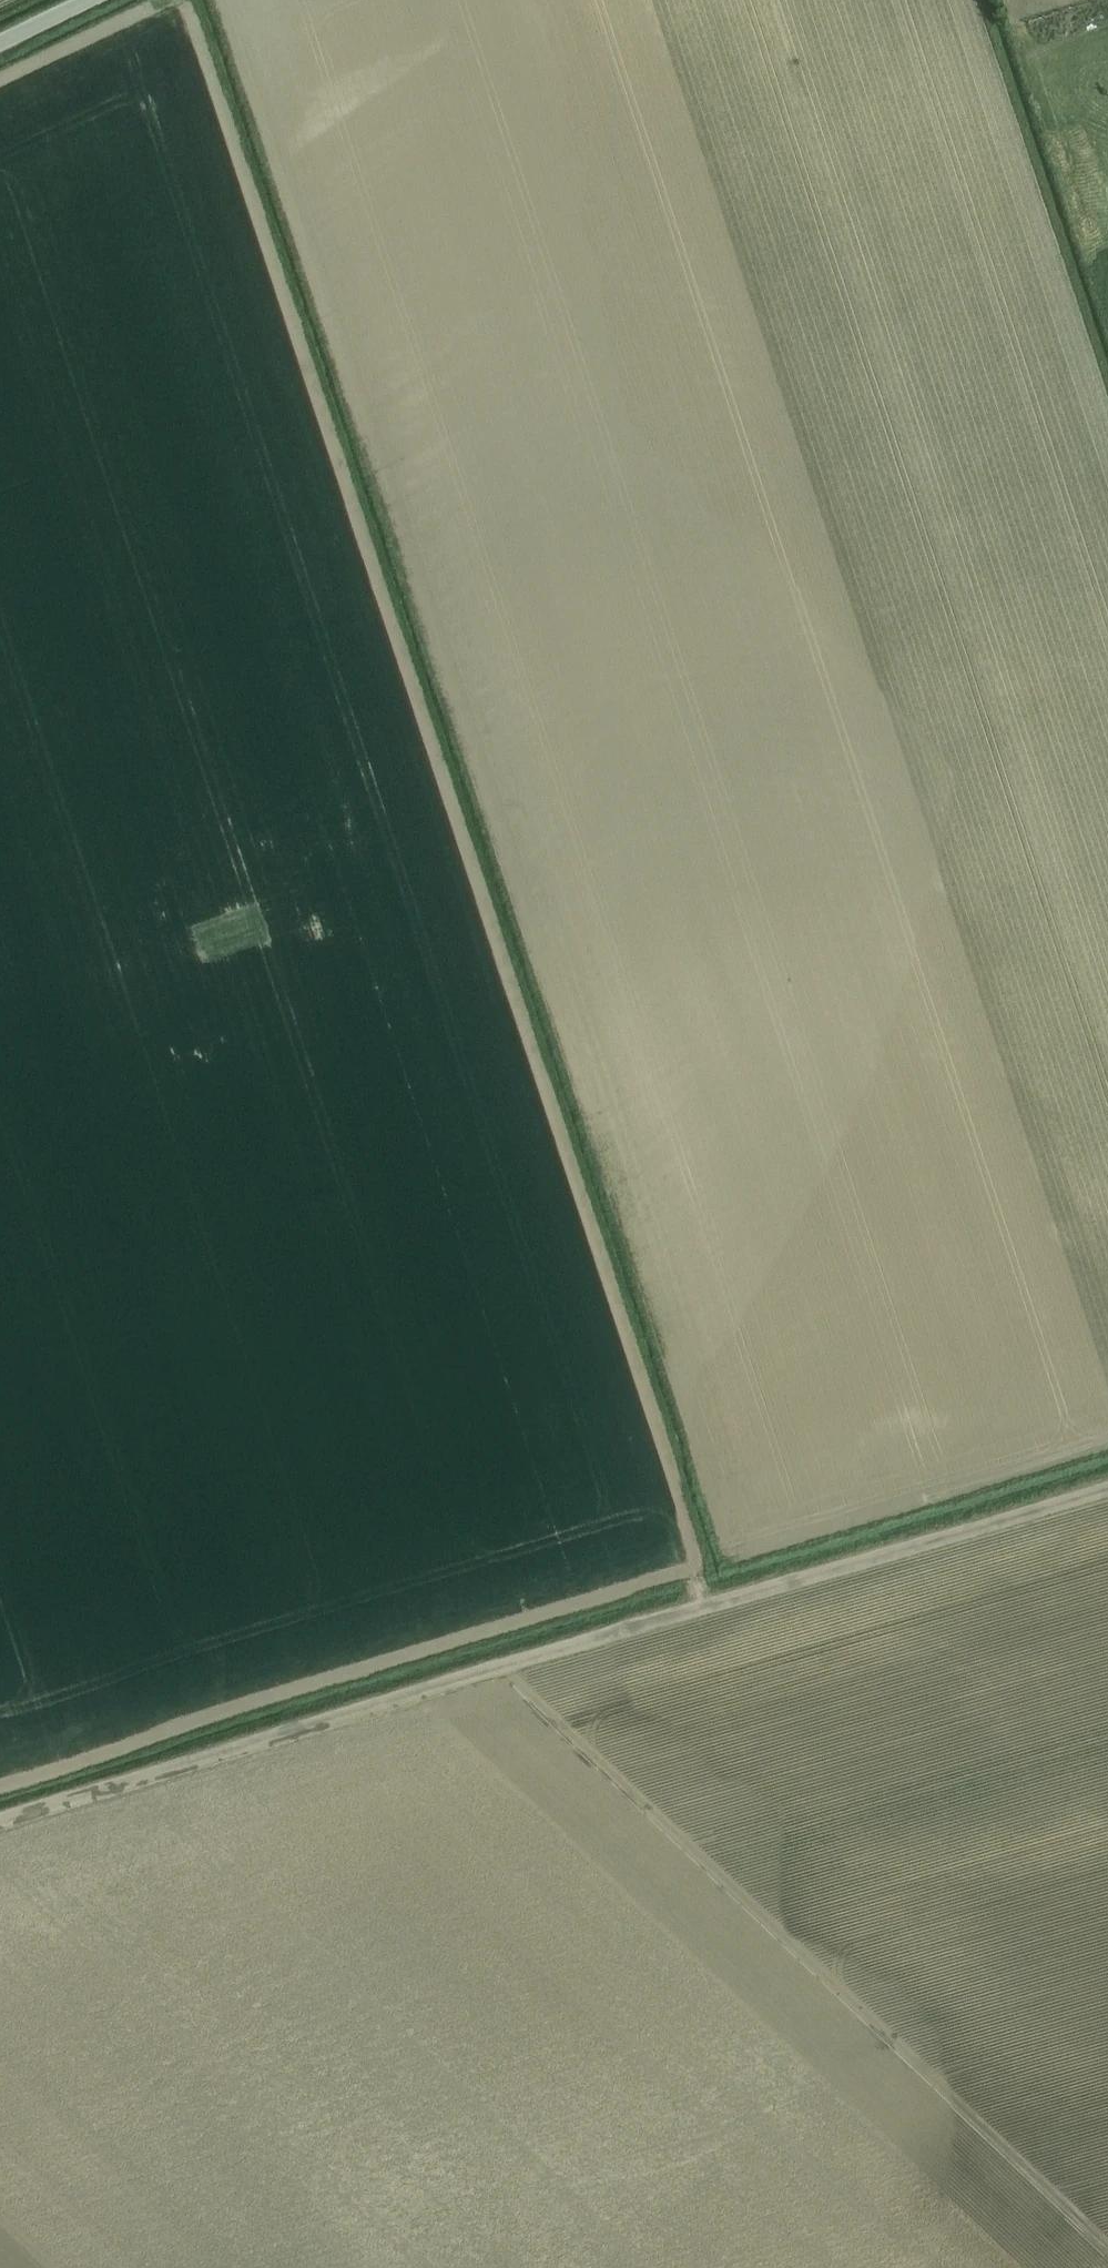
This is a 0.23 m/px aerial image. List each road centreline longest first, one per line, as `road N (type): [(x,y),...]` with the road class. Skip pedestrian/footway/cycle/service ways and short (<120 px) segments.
road 1 (track): [(0,1815),(1107,1490)]

